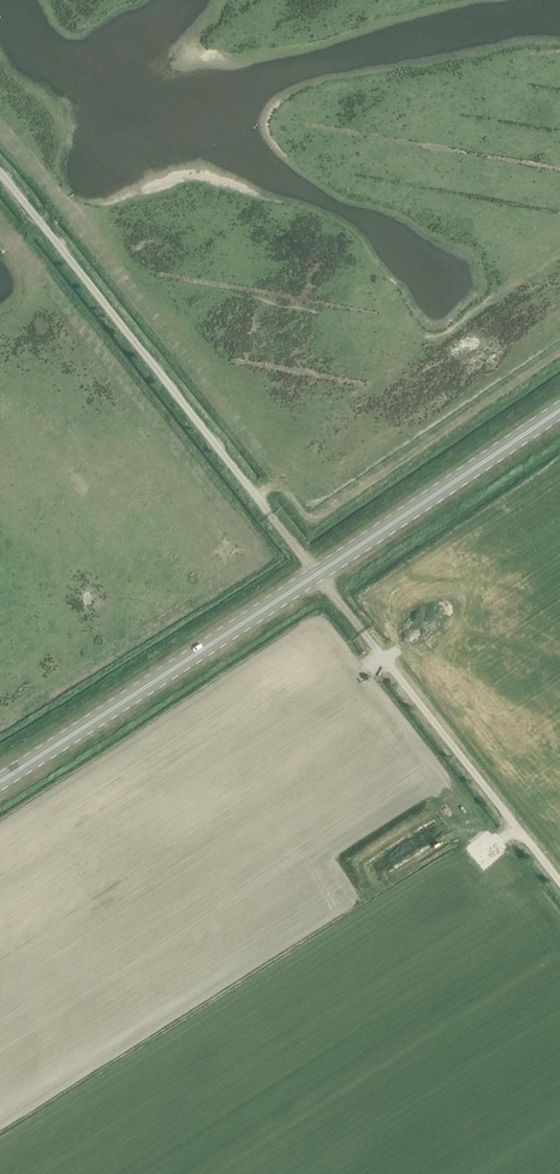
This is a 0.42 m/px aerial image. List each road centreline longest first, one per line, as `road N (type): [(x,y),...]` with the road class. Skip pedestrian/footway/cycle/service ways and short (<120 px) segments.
road 1 (unclassified): [(0,176),(317,574)]
road 2 (secondary): [(0,778),(317,574)]
road 3 (unclassified): [(559,882),(363,633)]
road 4 (secondary): [(317,574),(559,409)]

